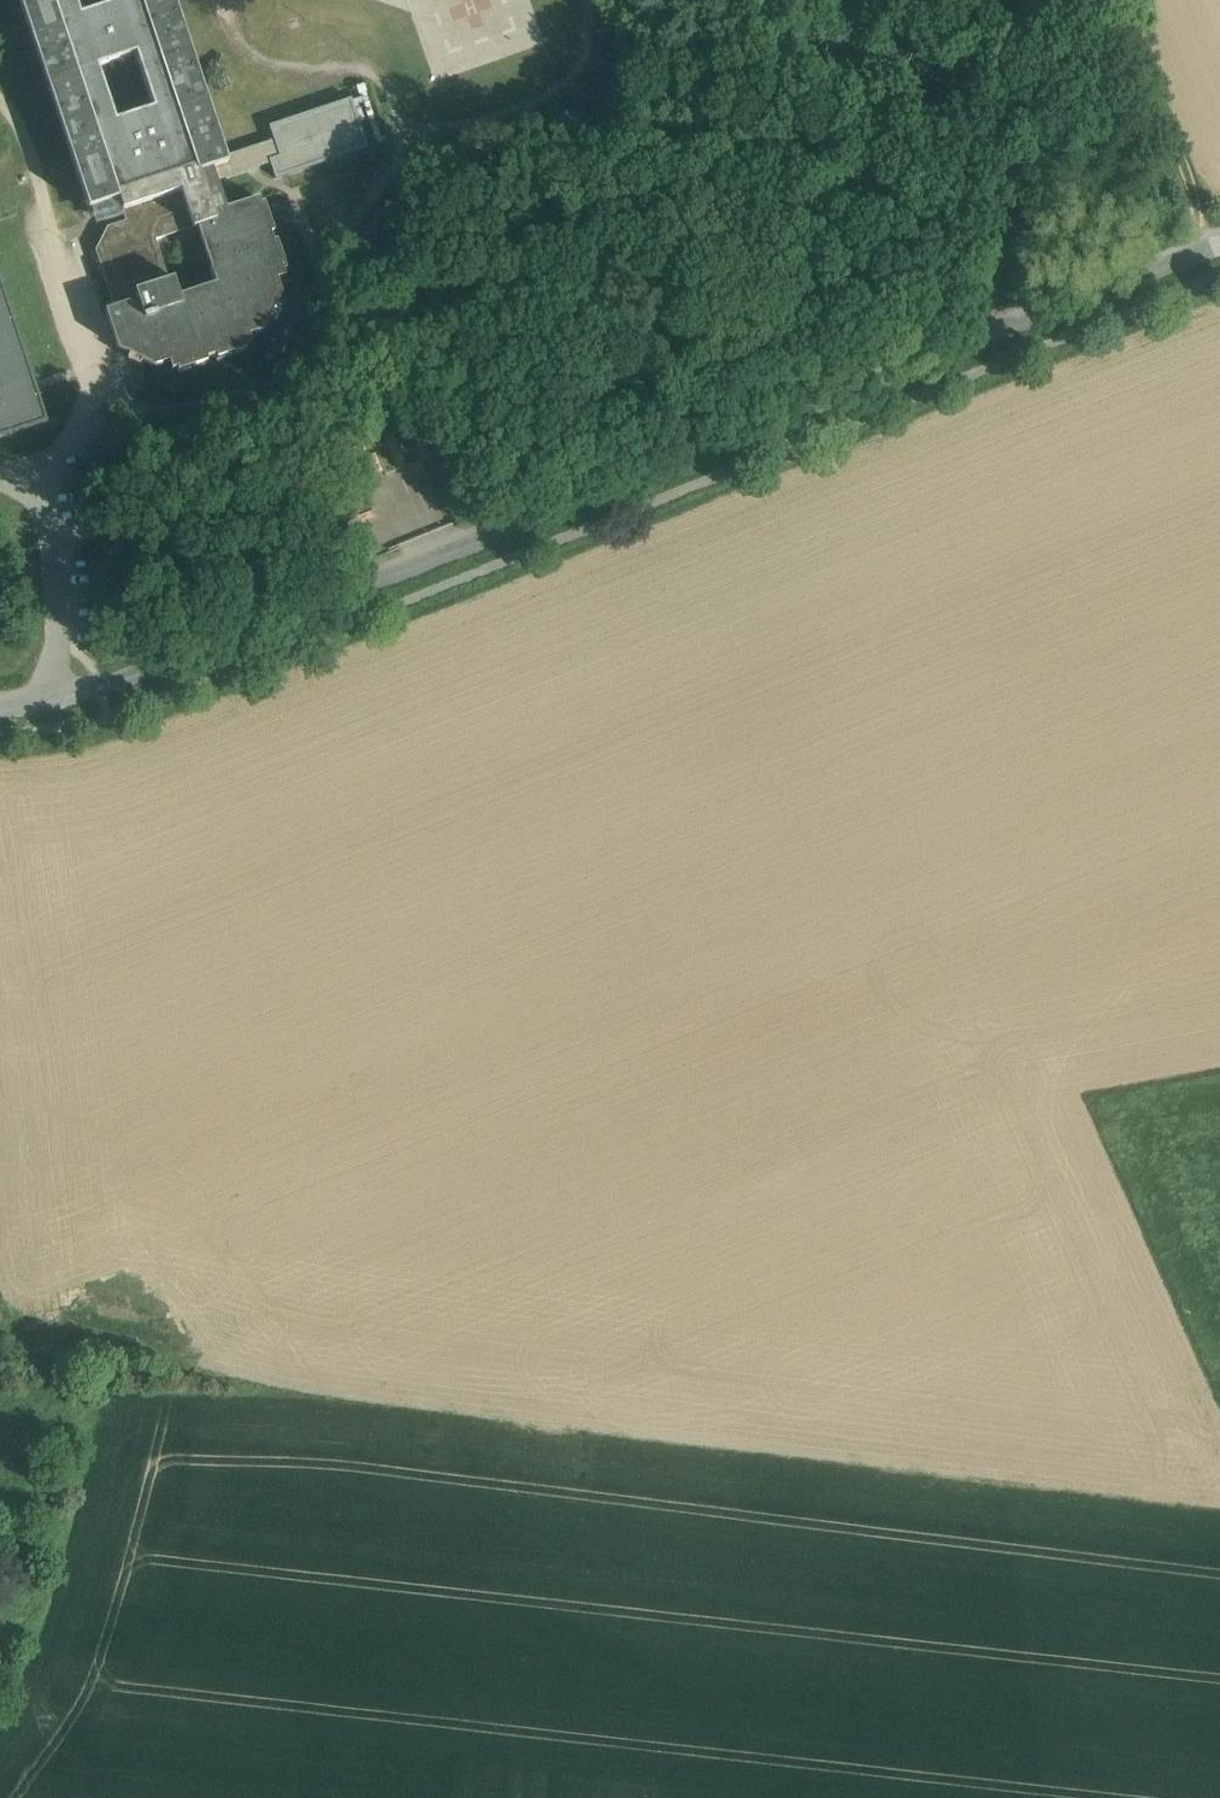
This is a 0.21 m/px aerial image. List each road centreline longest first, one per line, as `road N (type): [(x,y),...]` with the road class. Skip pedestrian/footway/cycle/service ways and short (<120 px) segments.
road 1 (unclassified): [(235,643),(1219,249)]
road 2 (residential): [(0,710),(60,699),(235,643)]

